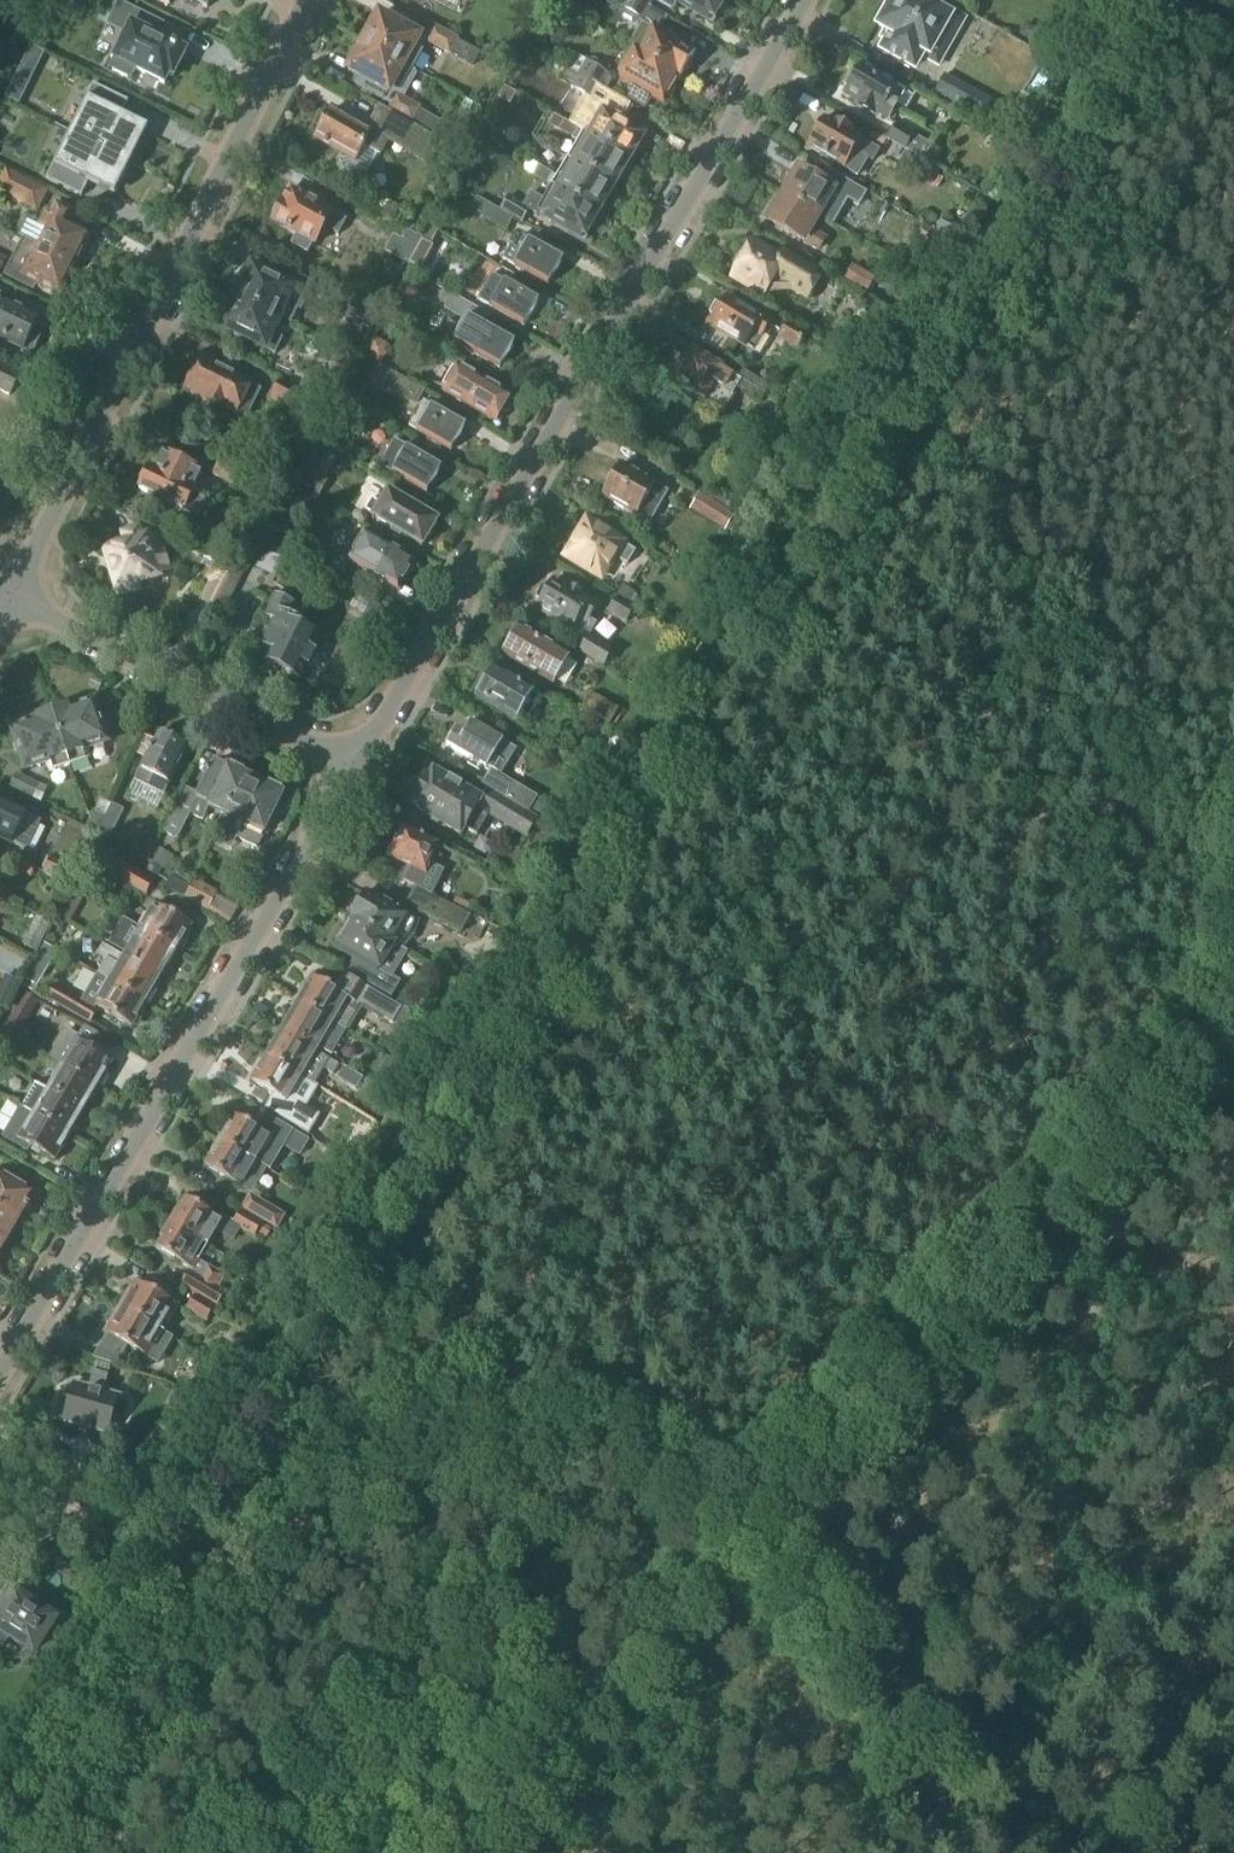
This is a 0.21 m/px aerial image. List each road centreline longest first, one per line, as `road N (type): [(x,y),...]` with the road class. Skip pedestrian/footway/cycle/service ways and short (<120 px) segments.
road 1 (track): [(2,1852),(167,1572),(167,1540),(1149,0)]
road 2 (track): [(1233,761),(1207,881),(1165,990),(743,1499),(433,1852)]
road 3 (track): [(105,1528),(195,1546),(544,1418),(601,1421),(659,1437),(743,1499),(947,1776),(1067,1852)]
road 4 (residential): [(354,764),(801,0)]
road 5 (residential): [(0,1373),(354,764)]
road 6 (residential): [(11,598),(307,0)]
road 7 (track): [(410,1166),(492,1435),(561,1711)]
road 8 (residential): [(354,764),(11,598)]

